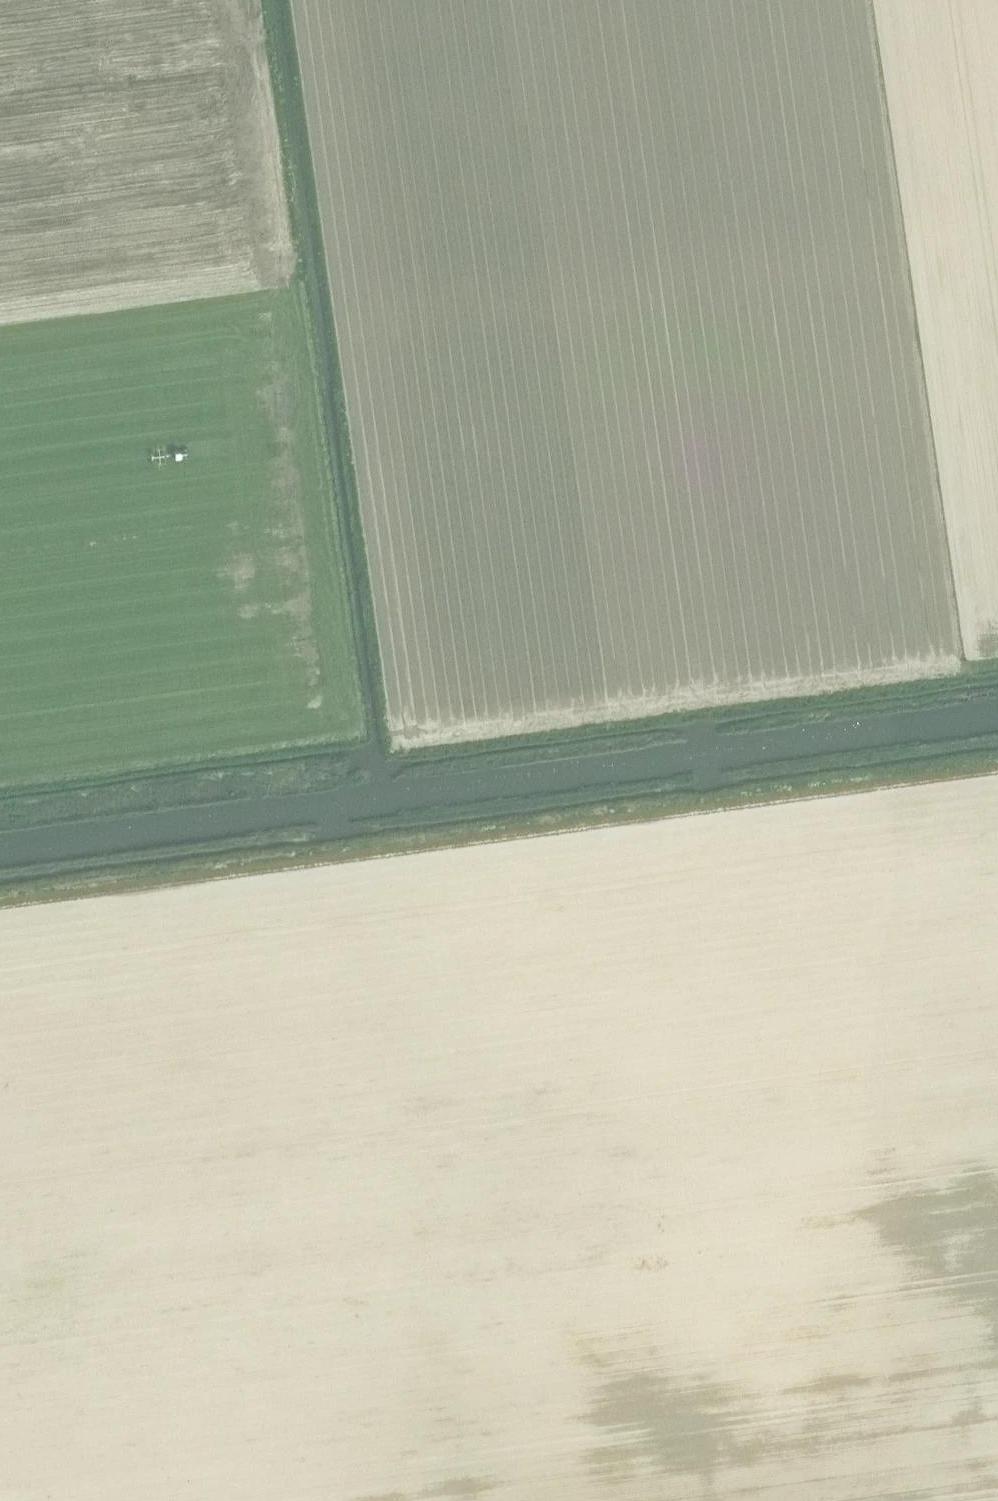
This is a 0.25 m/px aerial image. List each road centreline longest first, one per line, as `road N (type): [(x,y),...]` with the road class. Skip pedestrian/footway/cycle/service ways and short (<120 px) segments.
road 1 (track): [(255,0),(347,716),(341,725),(0,771)]

